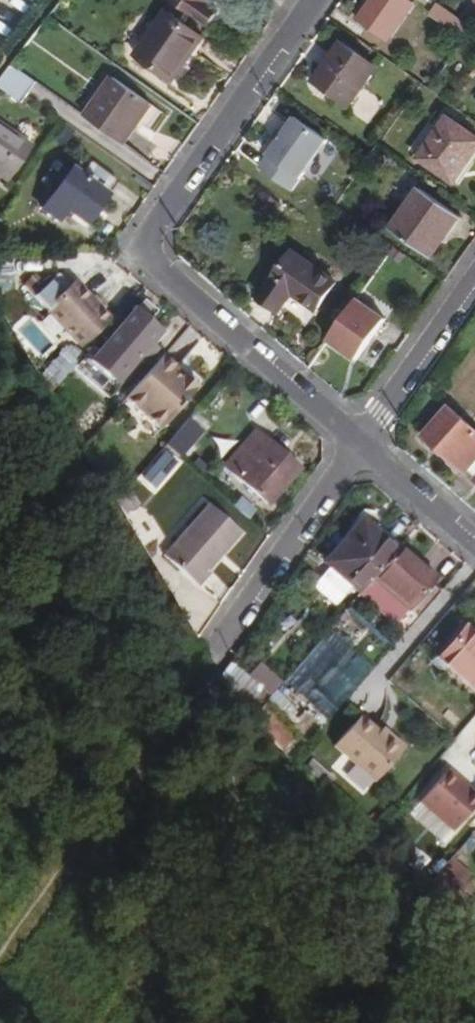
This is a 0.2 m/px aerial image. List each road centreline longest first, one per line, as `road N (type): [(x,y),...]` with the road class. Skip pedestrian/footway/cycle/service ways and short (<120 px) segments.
road 1 (residential): [(314,0),(166,213),(157,259)]
road 2 (residential): [(360,441),(181,289),(157,259)]
road 3 (residential): [(210,661),(360,441)]
road 4 (residential): [(360,441),(474,279)]
road 5 (residential): [(474,540),(360,441)]

